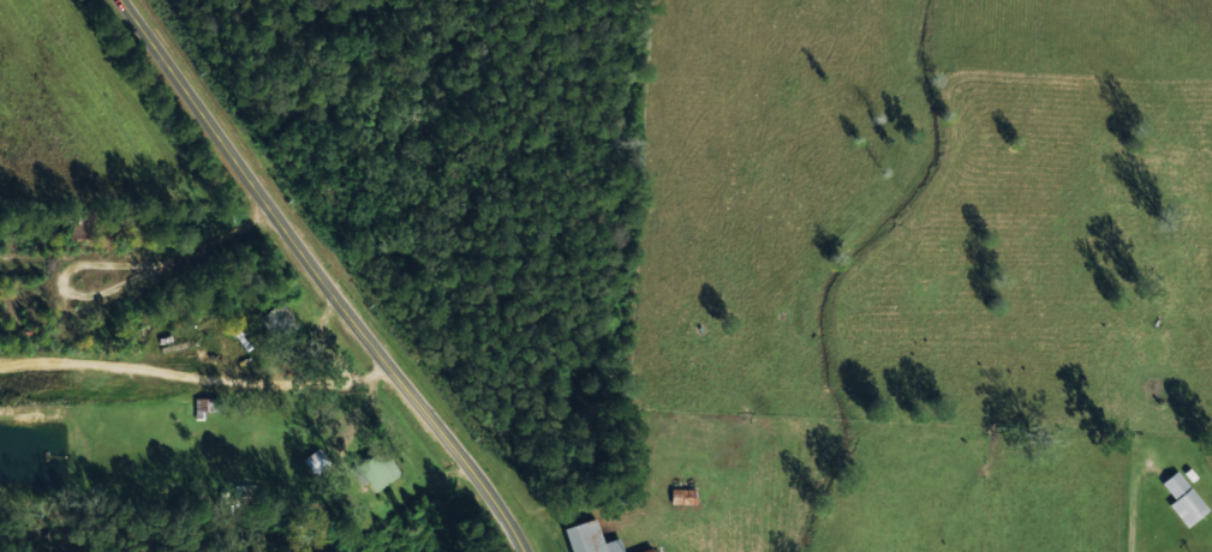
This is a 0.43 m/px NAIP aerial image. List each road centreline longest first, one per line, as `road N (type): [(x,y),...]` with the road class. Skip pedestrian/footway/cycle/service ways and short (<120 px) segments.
road 1 (tertiary): [(123,0),(274,214),(486,490),(523,551)]

